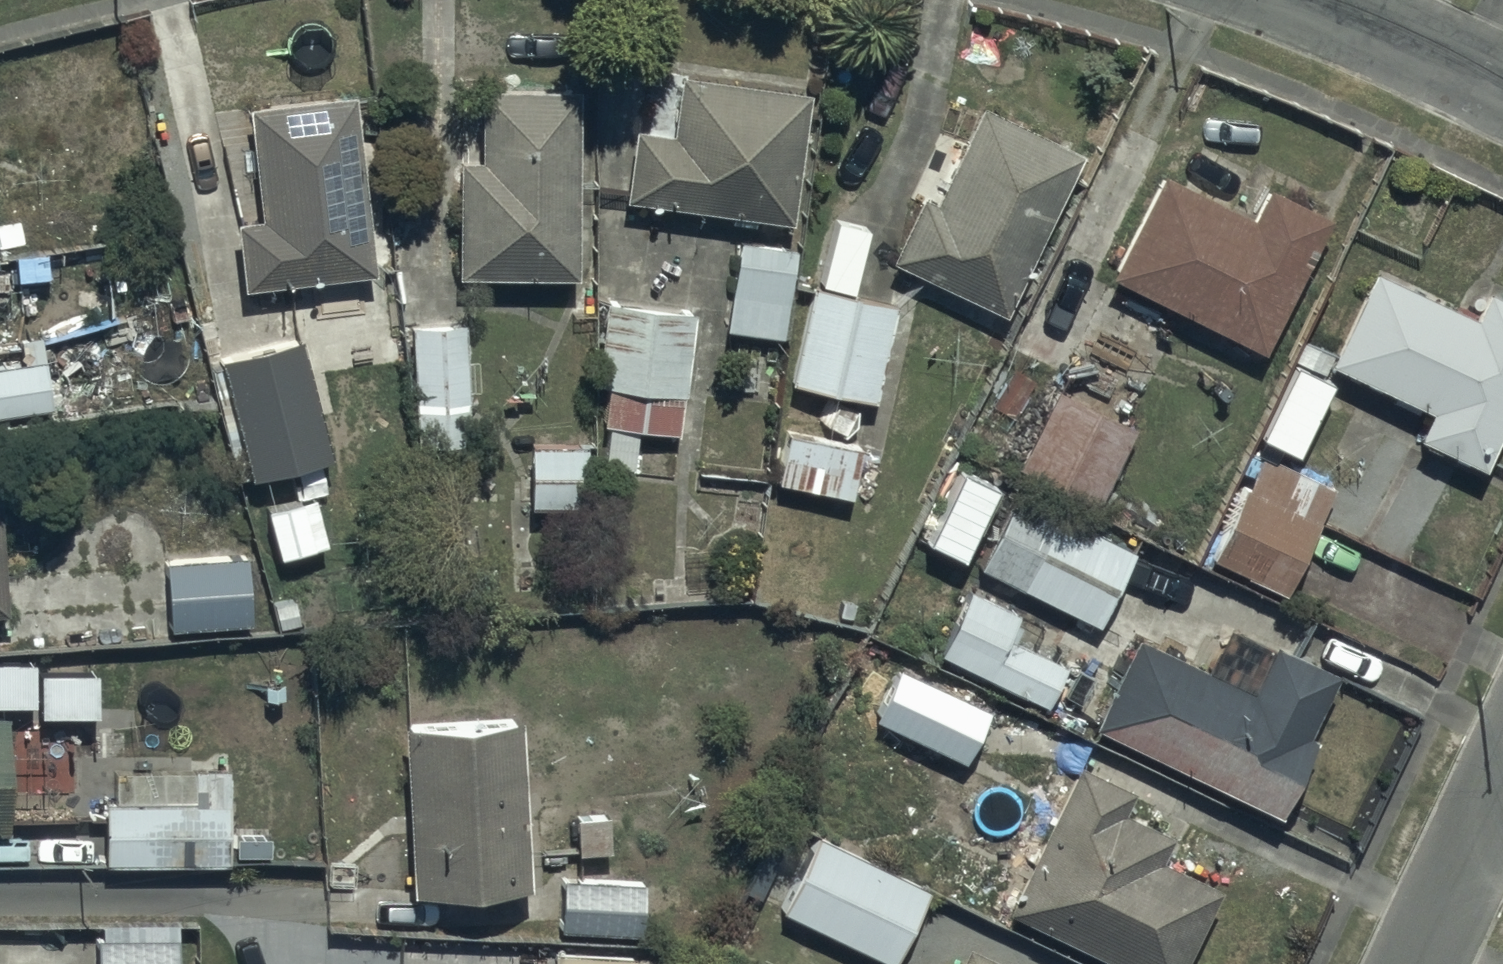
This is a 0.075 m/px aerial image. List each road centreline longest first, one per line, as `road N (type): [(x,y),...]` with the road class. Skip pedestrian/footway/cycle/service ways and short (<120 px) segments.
road 1 (residential): [(1313,0),(1502,81)]
road 2 (residential): [(1417,963),(1502,779)]

